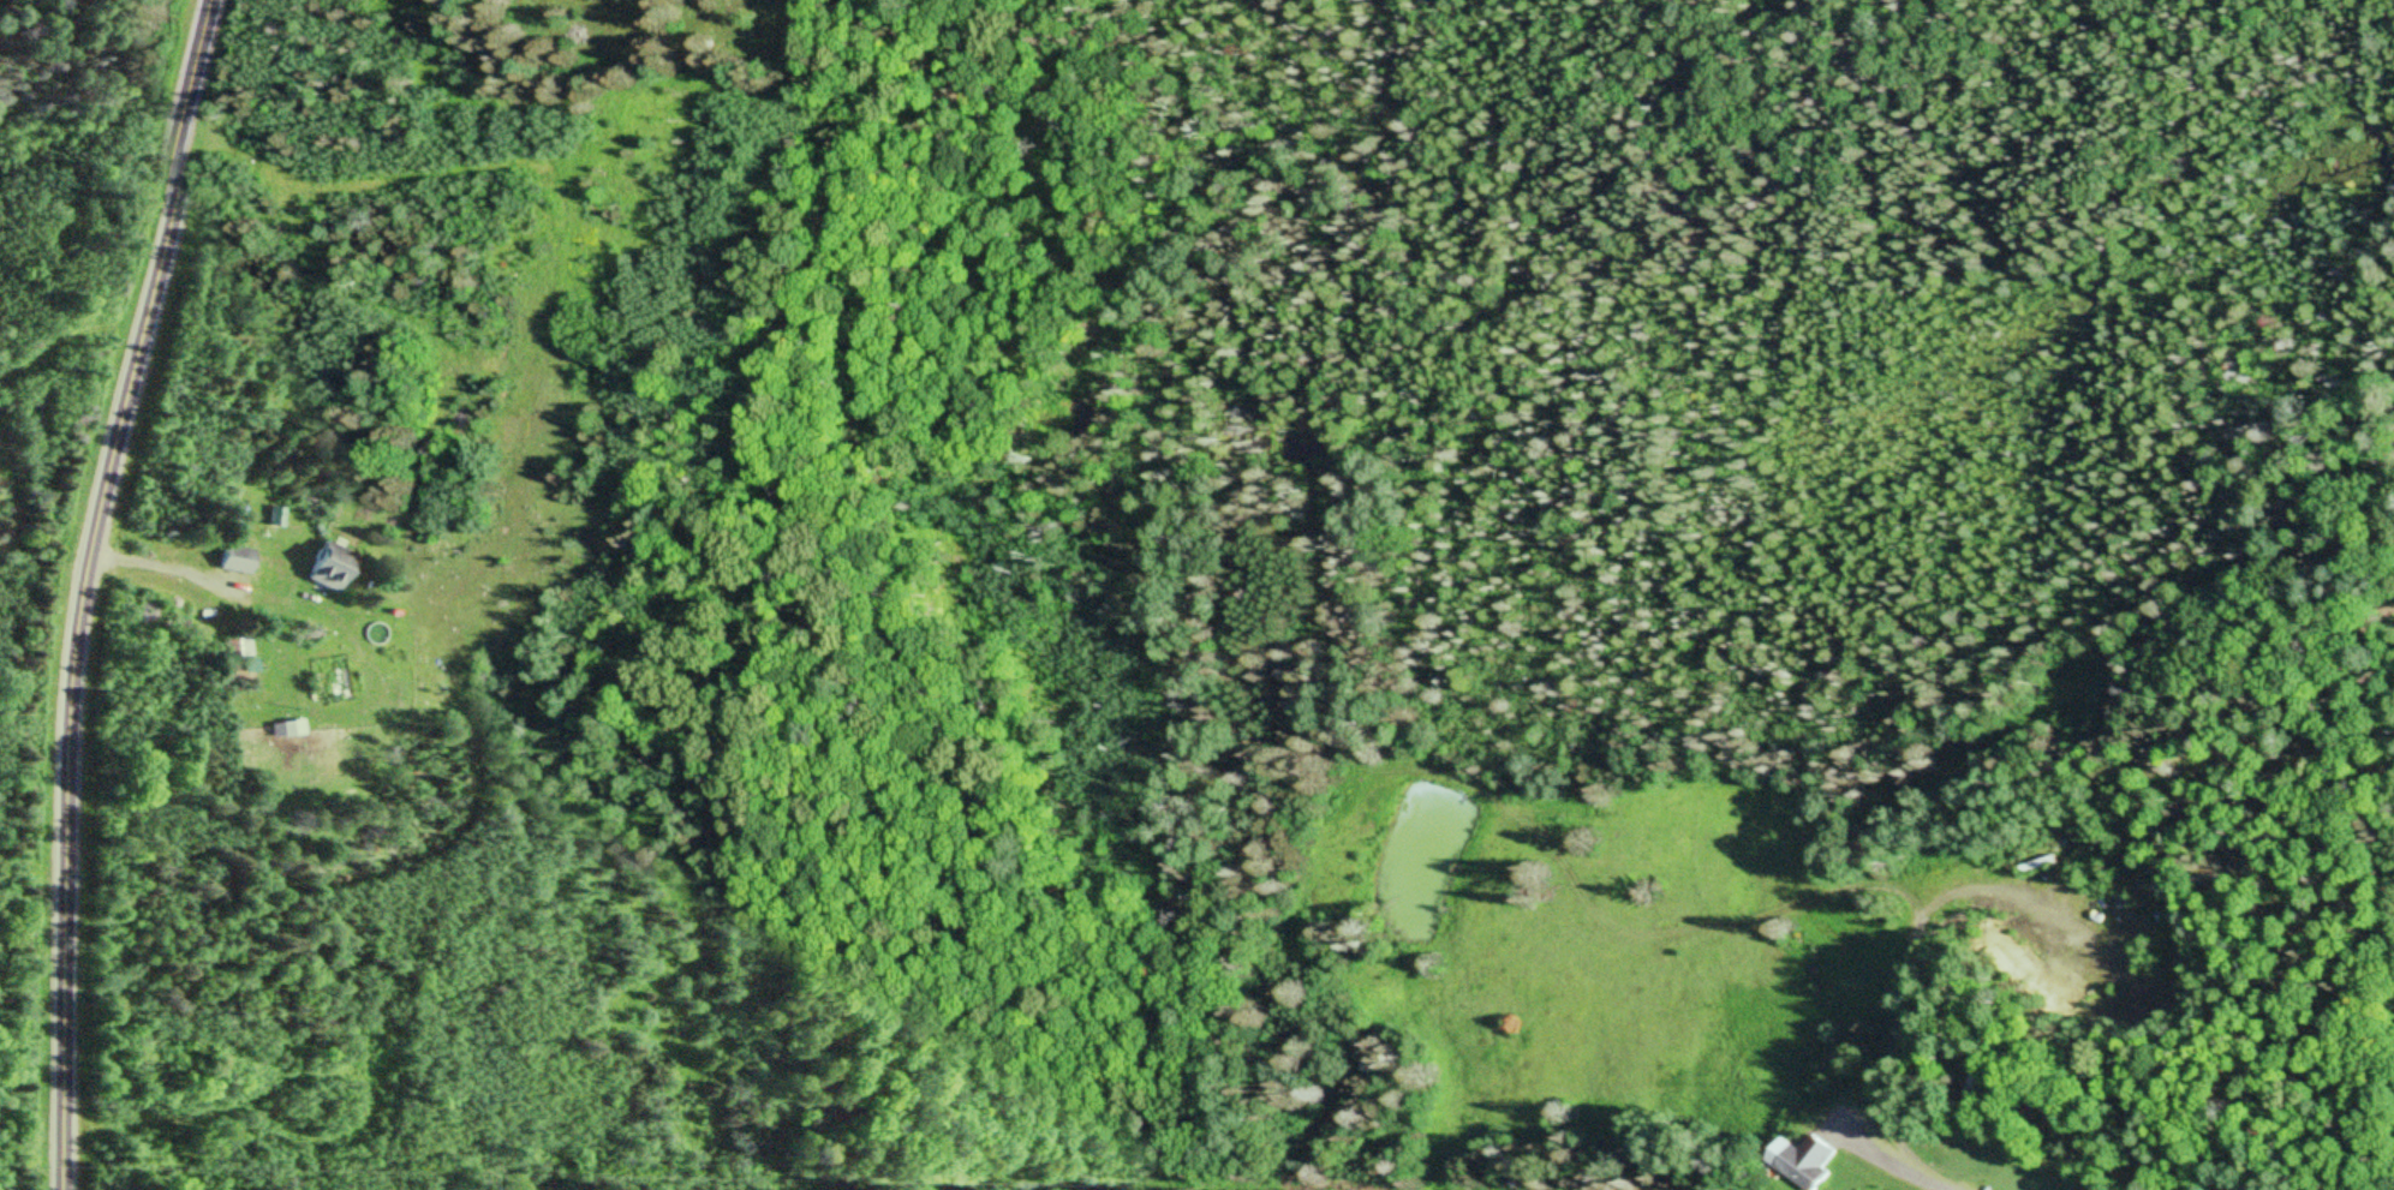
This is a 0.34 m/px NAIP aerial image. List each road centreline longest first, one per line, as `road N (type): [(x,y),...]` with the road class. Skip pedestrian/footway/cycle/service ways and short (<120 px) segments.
road 1 (residential): [(220,0),(70,675),(61,1189)]

